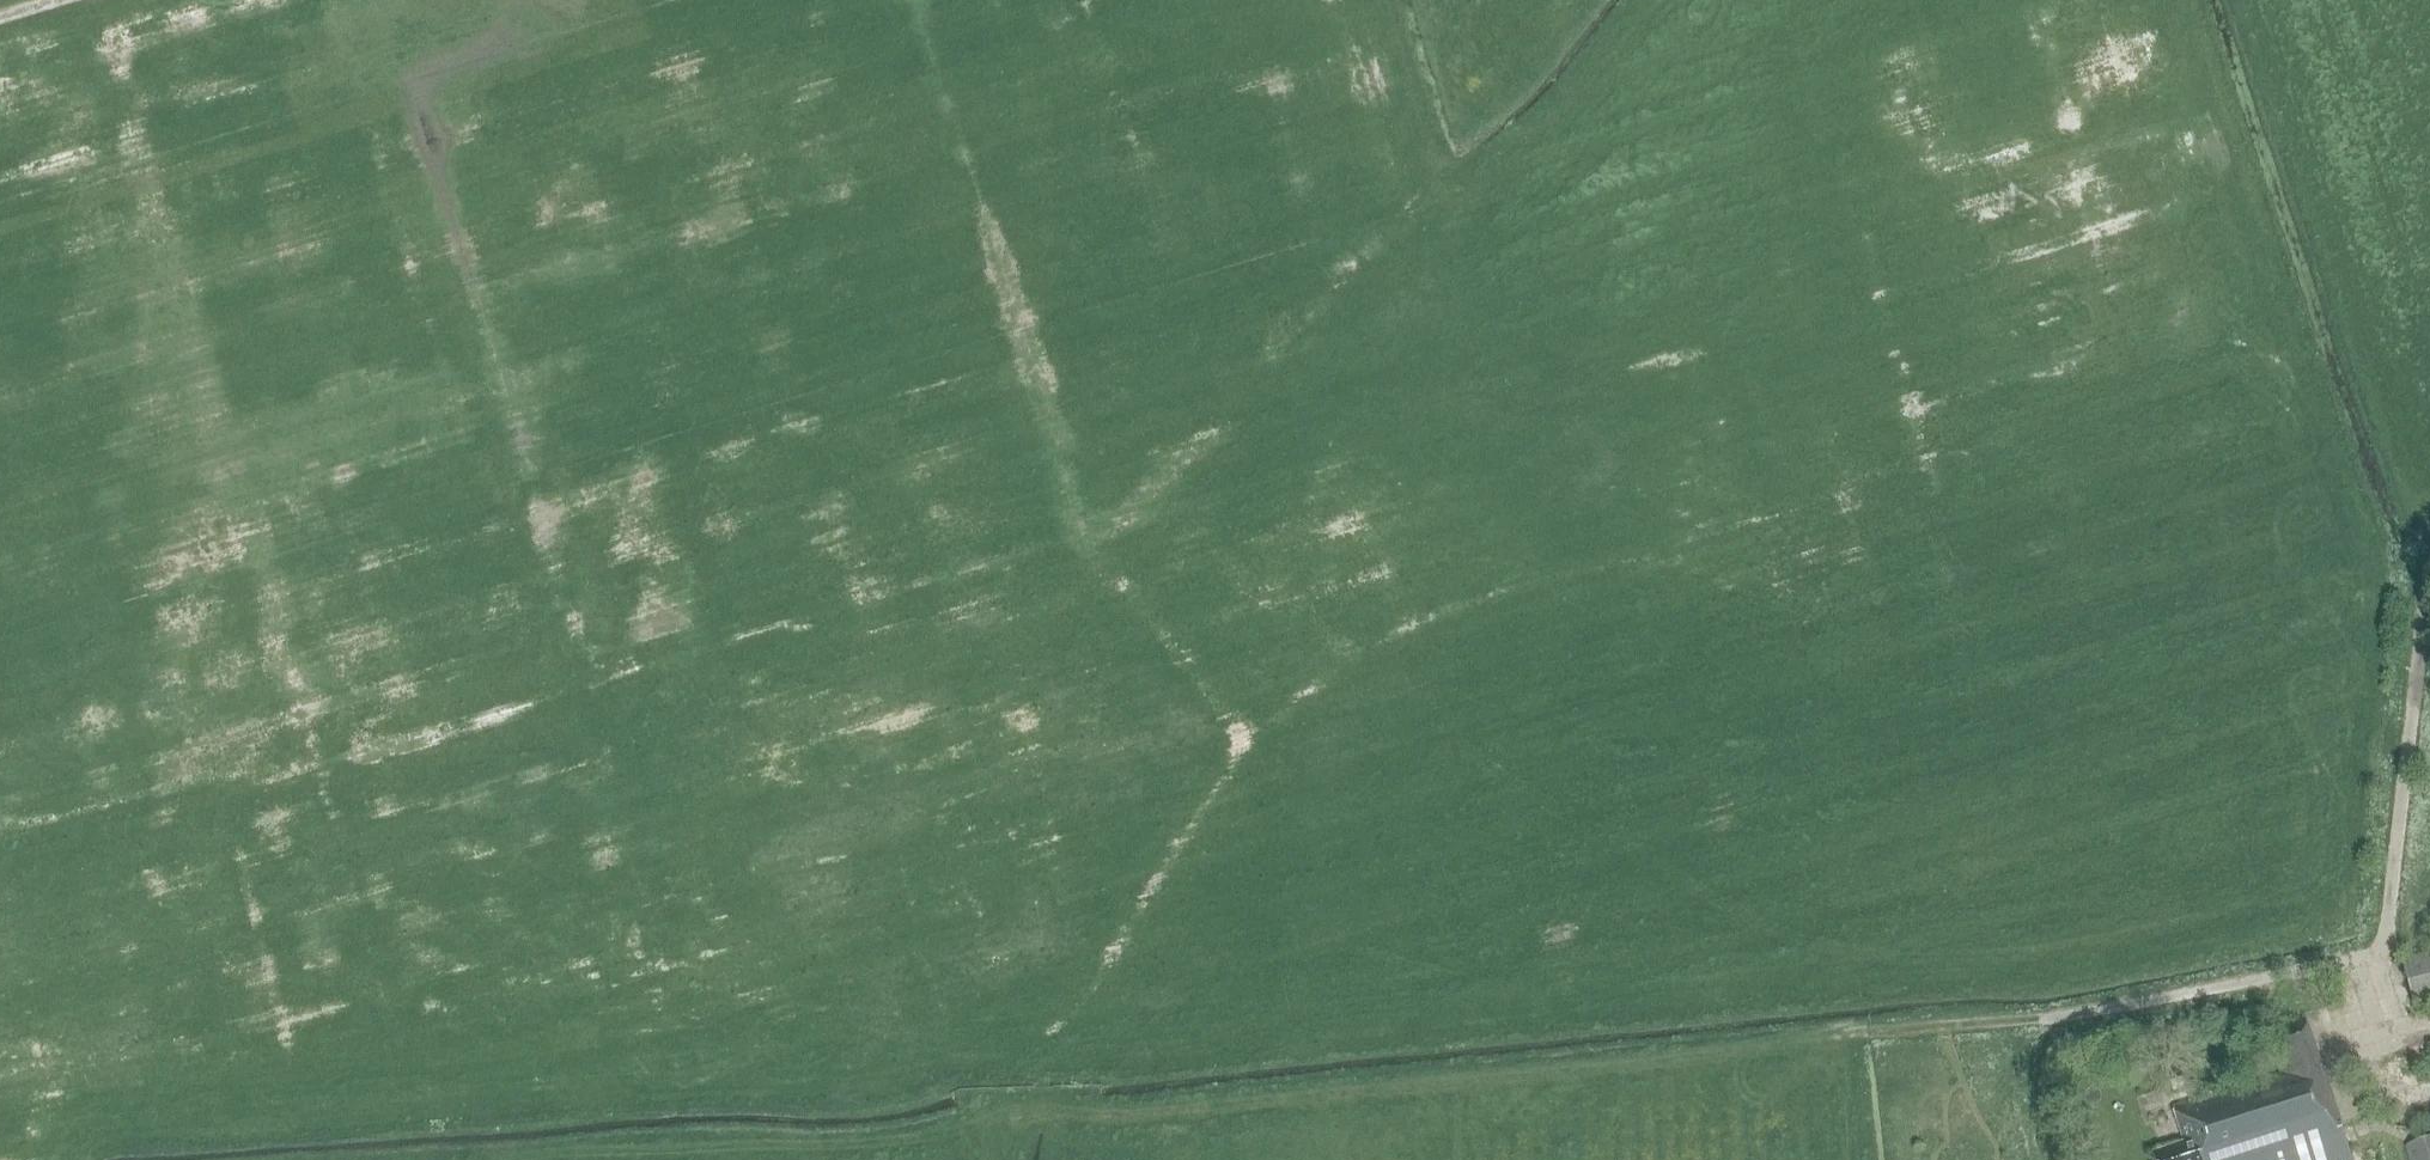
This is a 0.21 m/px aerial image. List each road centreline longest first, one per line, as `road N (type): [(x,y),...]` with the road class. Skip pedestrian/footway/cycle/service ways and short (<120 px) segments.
road 1 (unclassified): [(2381,969),(2418,604),(2429,567)]

